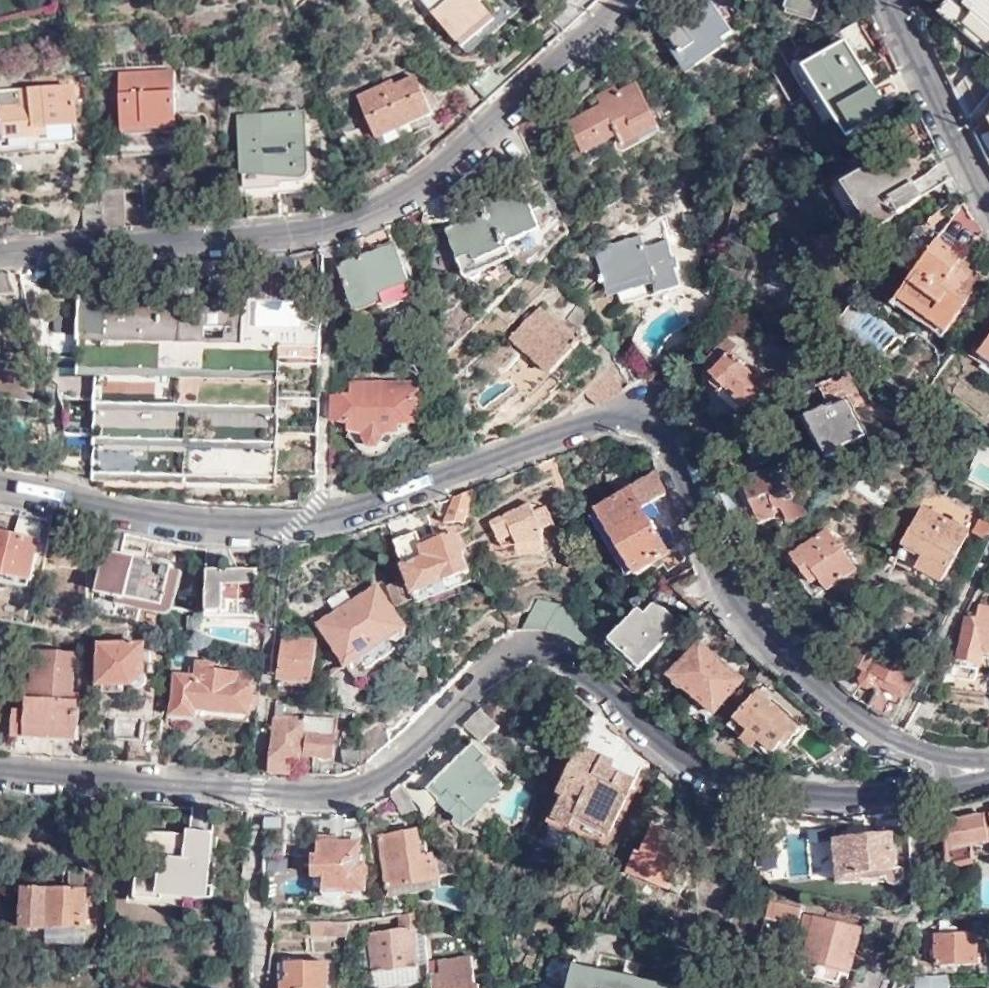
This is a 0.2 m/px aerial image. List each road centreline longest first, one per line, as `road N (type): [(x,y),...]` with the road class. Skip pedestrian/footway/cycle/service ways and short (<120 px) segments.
road 1 (residential): [(933,754),(834,702),(747,619),(705,538),(674,454),(643,414),(617,412),(416,492),(301,522),(209,523),(0,485)]
road 2 (residential): [(0,768),(259,792),(345,790),(401,759),(494,662),(529,644),(569,657),(683,759),(724,780),(767,792),(924,793)]
road 3 (residential): [(617,0),(405,201),(333,226),(0,251)]
road 4 (residential): [(988,201),(882,0)]

